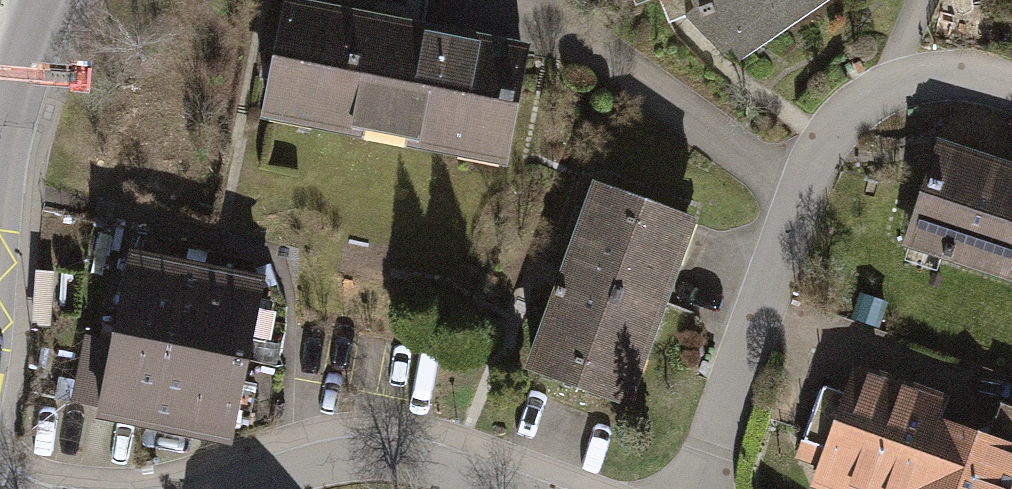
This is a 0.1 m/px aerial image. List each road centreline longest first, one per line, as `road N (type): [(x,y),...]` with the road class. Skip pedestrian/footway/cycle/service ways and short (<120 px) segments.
road 1 (residential): [(1011,84),(951,72),(898,84),(847,118),(799,182),(695,488)]
road 2 (residential): [(505,488),(436,464),(347,458),(229,488)]
road 3 (tertiary): [(46,0),(0,132)]

